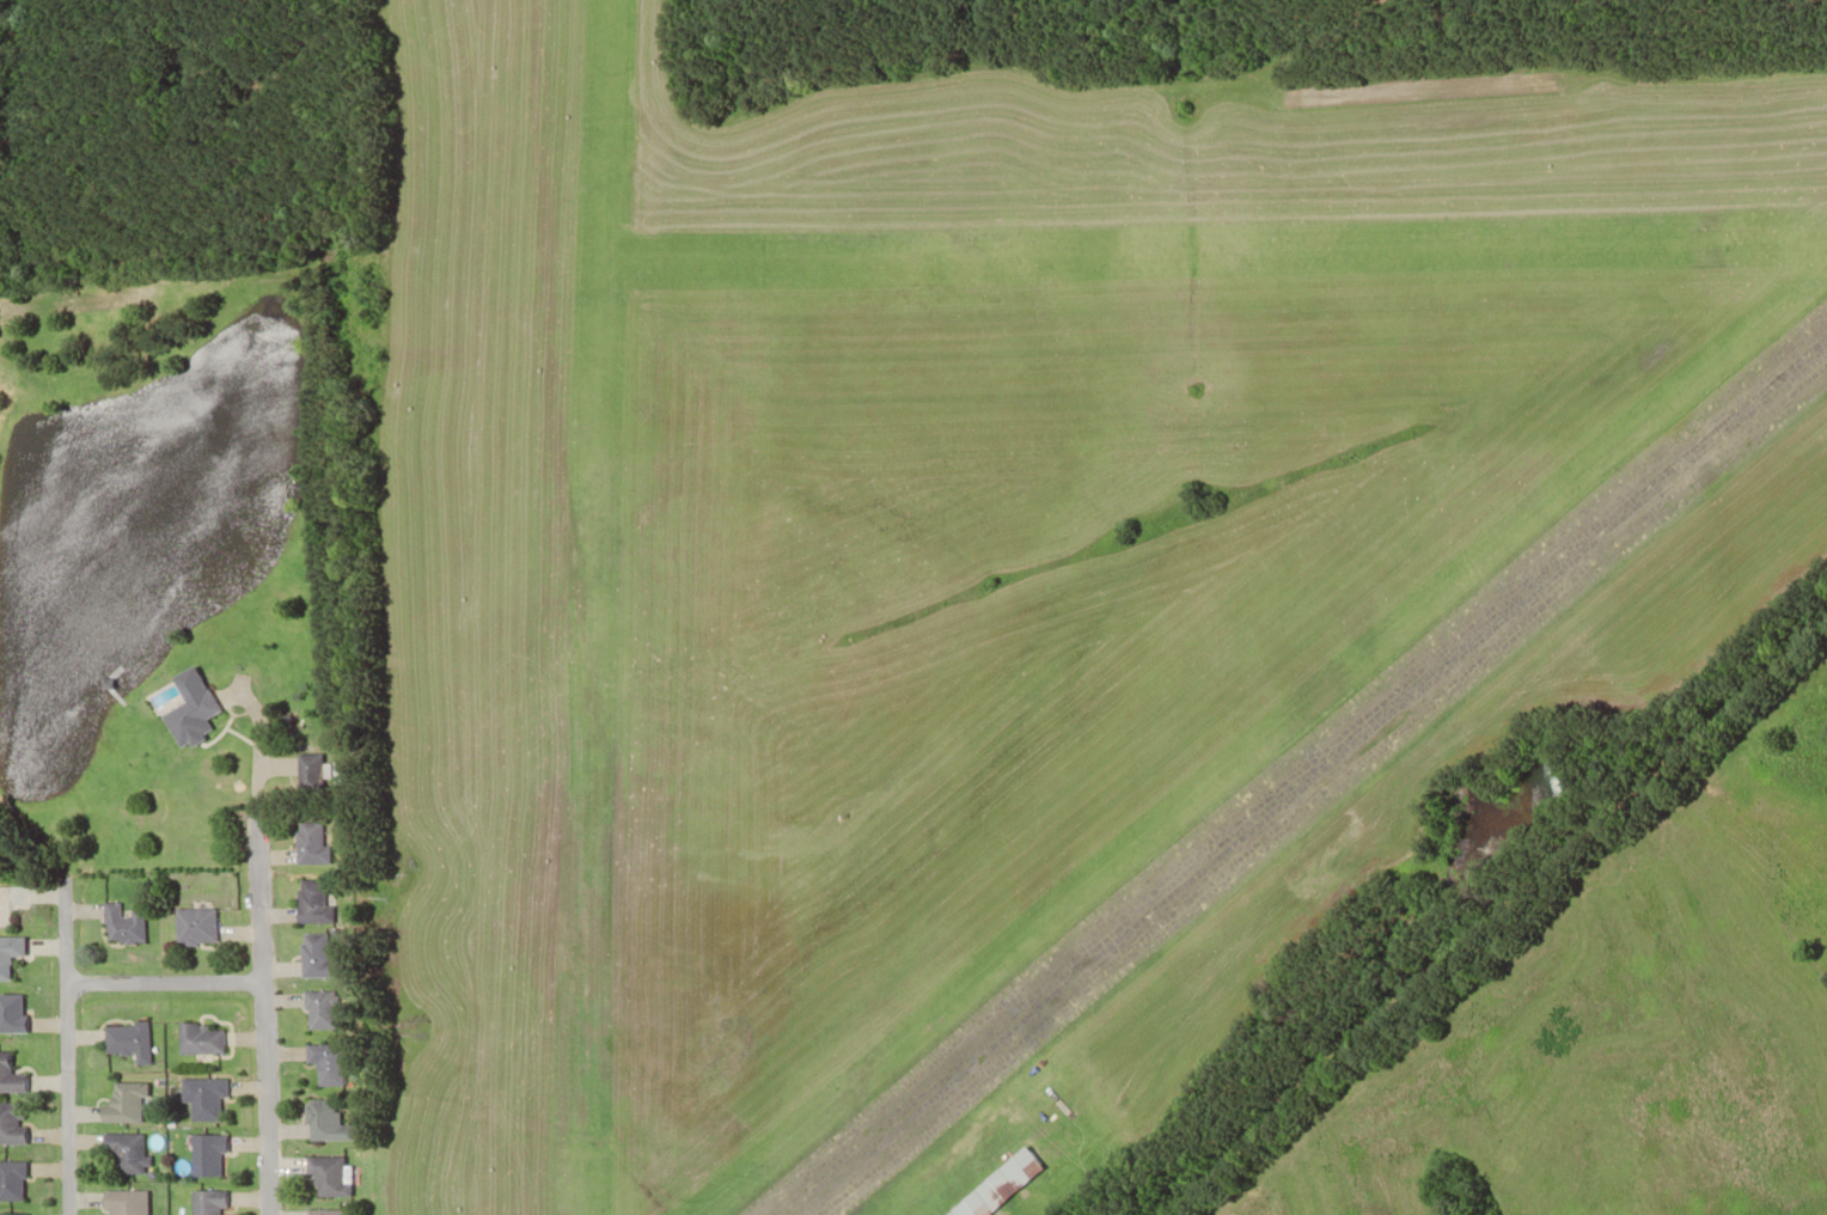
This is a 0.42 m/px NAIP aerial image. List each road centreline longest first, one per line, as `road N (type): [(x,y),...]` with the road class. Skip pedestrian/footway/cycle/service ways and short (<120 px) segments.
road 1 (residential): [(273,823),(276,1214)]
road 2 (residential): [(74,1214),(72,880)]
road 3 (residential): [(73,983),(273,981)]

